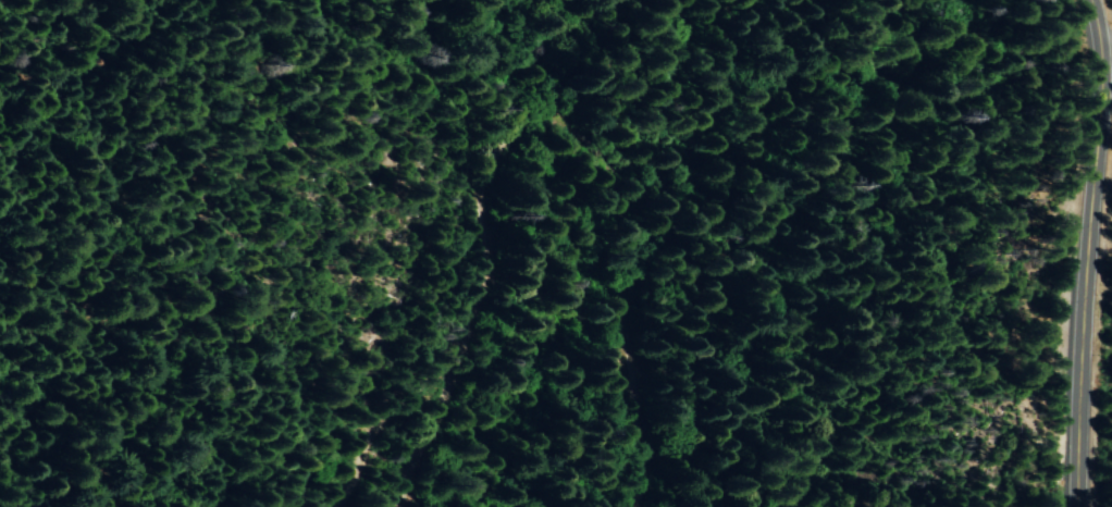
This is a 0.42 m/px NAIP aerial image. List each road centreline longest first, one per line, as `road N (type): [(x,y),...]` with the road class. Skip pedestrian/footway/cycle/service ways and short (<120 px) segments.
road 1 (residential): [(395,506),(396,447),(460,335),(507,290),(567,285),(597,313),(634,506)]
road 2 (secondary): [(1083,506),(1107,76),(1093,0)]

